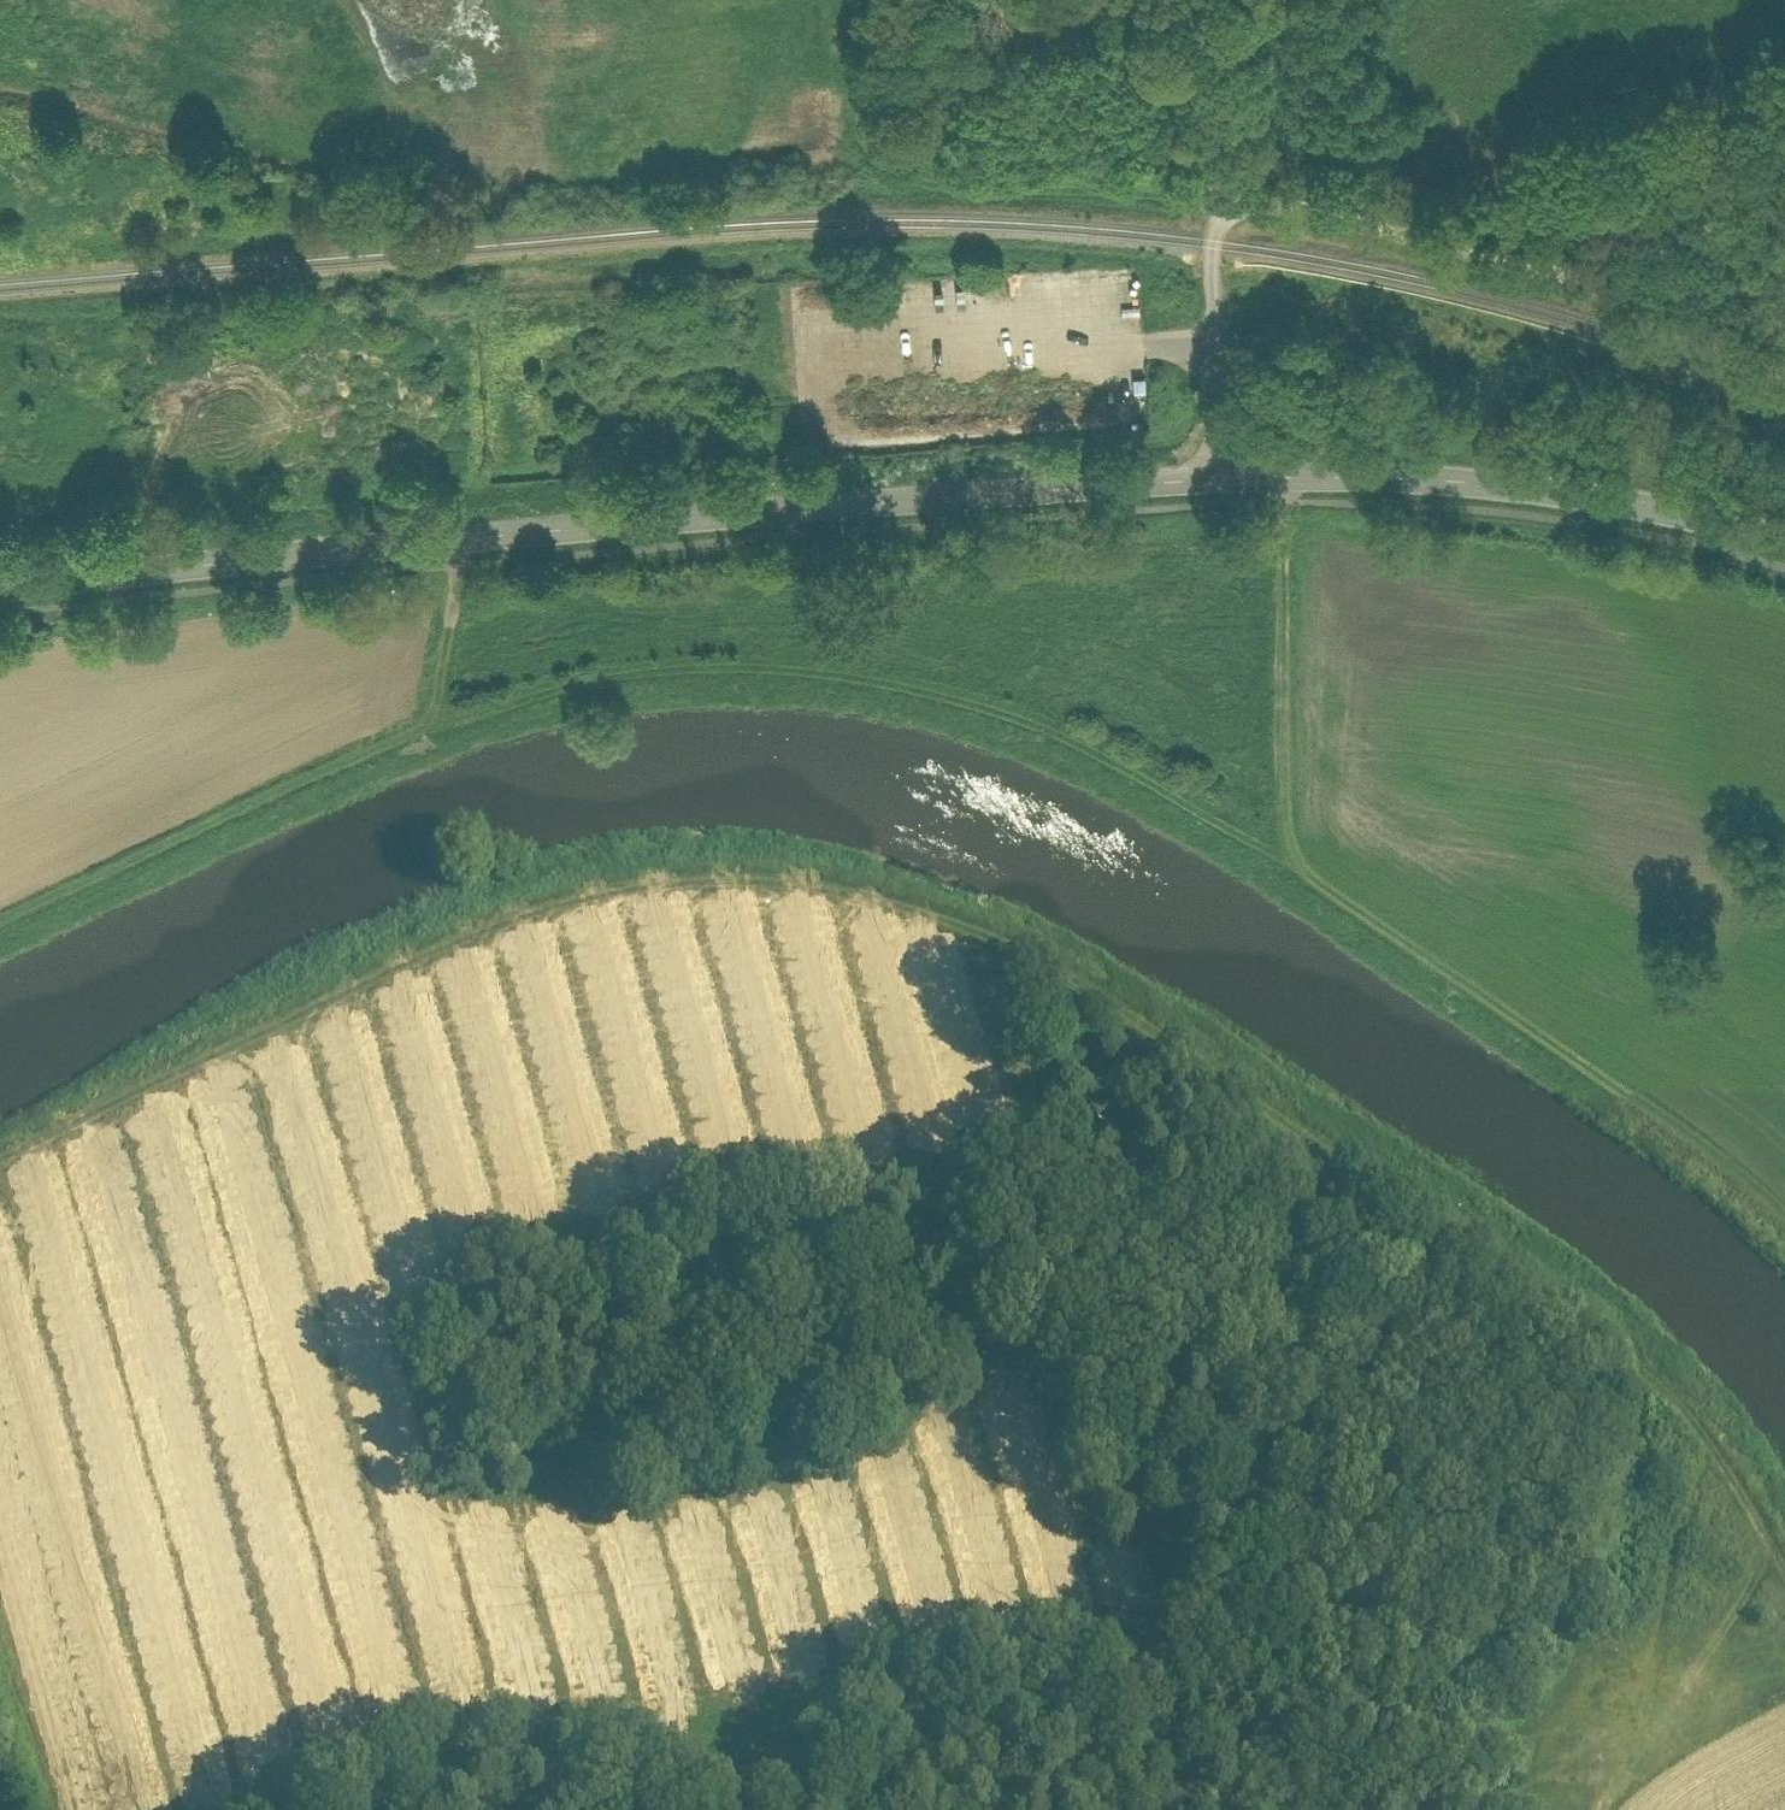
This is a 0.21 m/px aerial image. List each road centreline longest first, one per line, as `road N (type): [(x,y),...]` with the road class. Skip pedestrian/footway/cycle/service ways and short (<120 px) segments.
road 1 (track): [(0,1142),(232,1031),(459,938),(616,887),(750,873),(866,891),(978,926),(1126,995),(1580,1314),(1682,1410),(1714,1460)]
road 2 (secondary): [(1784,538),(1600,494),(1424,478),(1219,475),(455,536),(0,583)]
road 3 (track): [(1236,199),(1536,277),(1648,280),(1784,146)]
road 4 (track): [(1278,851),(1283,475)]
road 5 (track): [(1599,1809),(1714,1460)]
road 6 (track): [(1236,199),(1219,0)]
road 7 (track): [(442,705),(455,536)]
road 8 (track): [(1714,1460),(1784,1581)]

